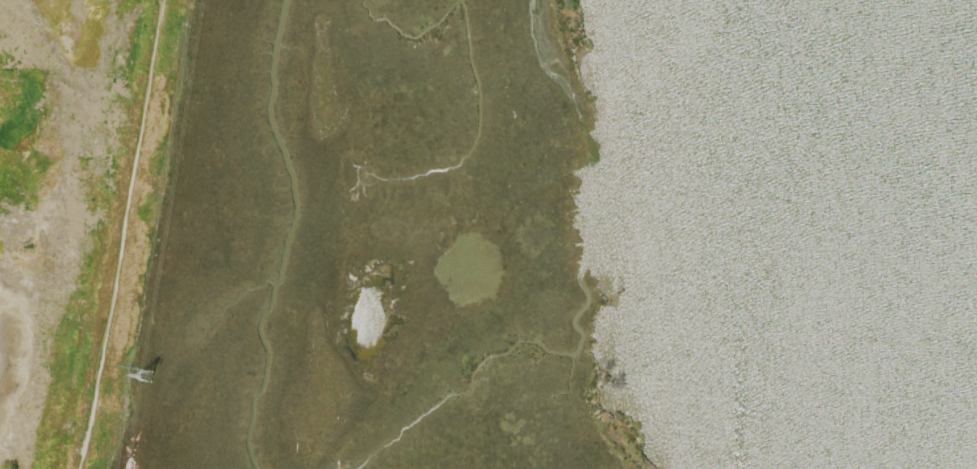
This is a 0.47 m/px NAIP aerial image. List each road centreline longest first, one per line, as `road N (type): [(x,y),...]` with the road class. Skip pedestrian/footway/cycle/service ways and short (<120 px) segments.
road 1 (track): [(78,468),(111,319),(161,0)]

